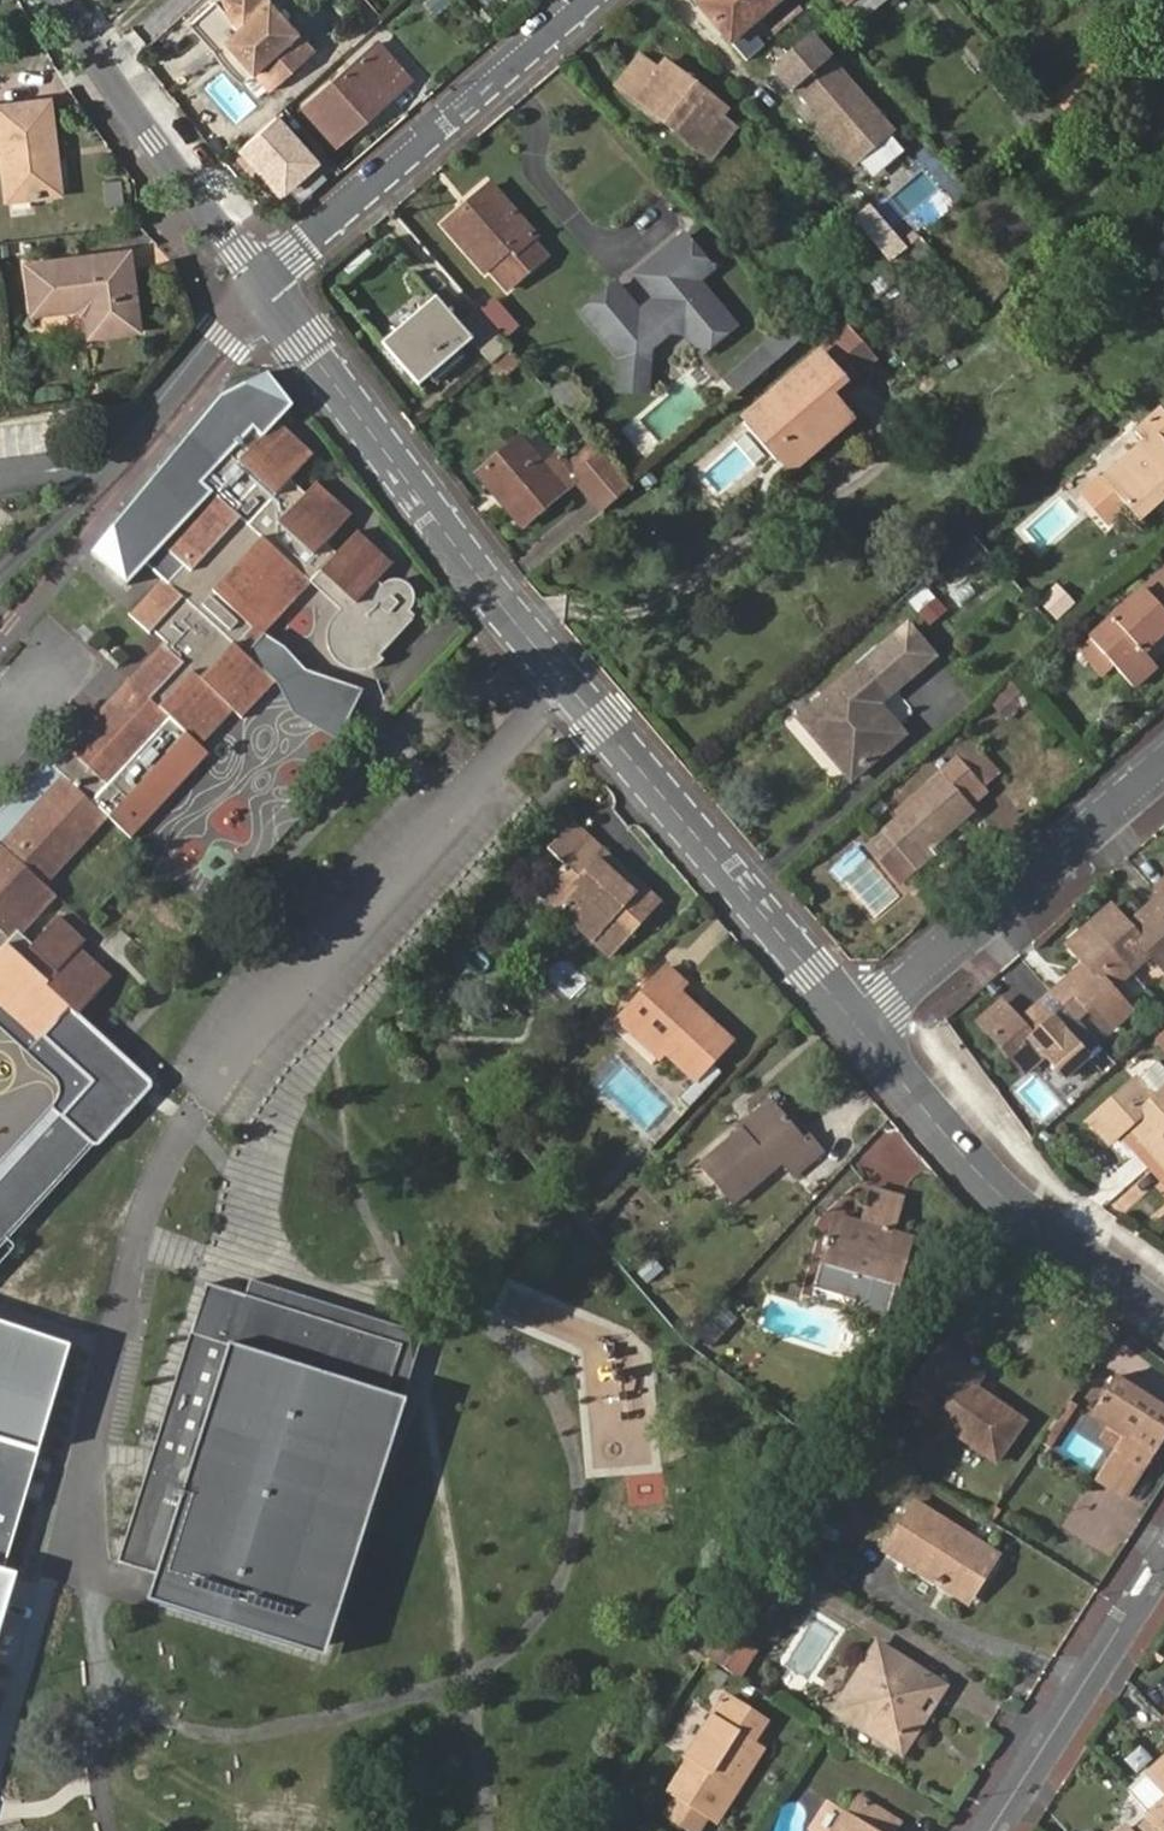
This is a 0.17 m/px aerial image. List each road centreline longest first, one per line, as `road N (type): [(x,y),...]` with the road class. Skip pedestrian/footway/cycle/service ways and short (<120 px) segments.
road 1 (residential): [(859,1022),(575,690),(259,282)]
road 2 (residential): [(585,0),(259,282)]
road 3 (residential): [(1163,1316),(1007,1192),(859,1022)]
road 4 (residential): [(859,1022),(1163,762)]
road 5 (residential): [(259,282),(153,139),(70,0)]
road 6 (residential): [(991,1830),(1163,1561)]
road 7 (residential): [(259,282),(153,409),(96,464)]
road 8 (residential): [(0,571),(87,490),(96,464)]

